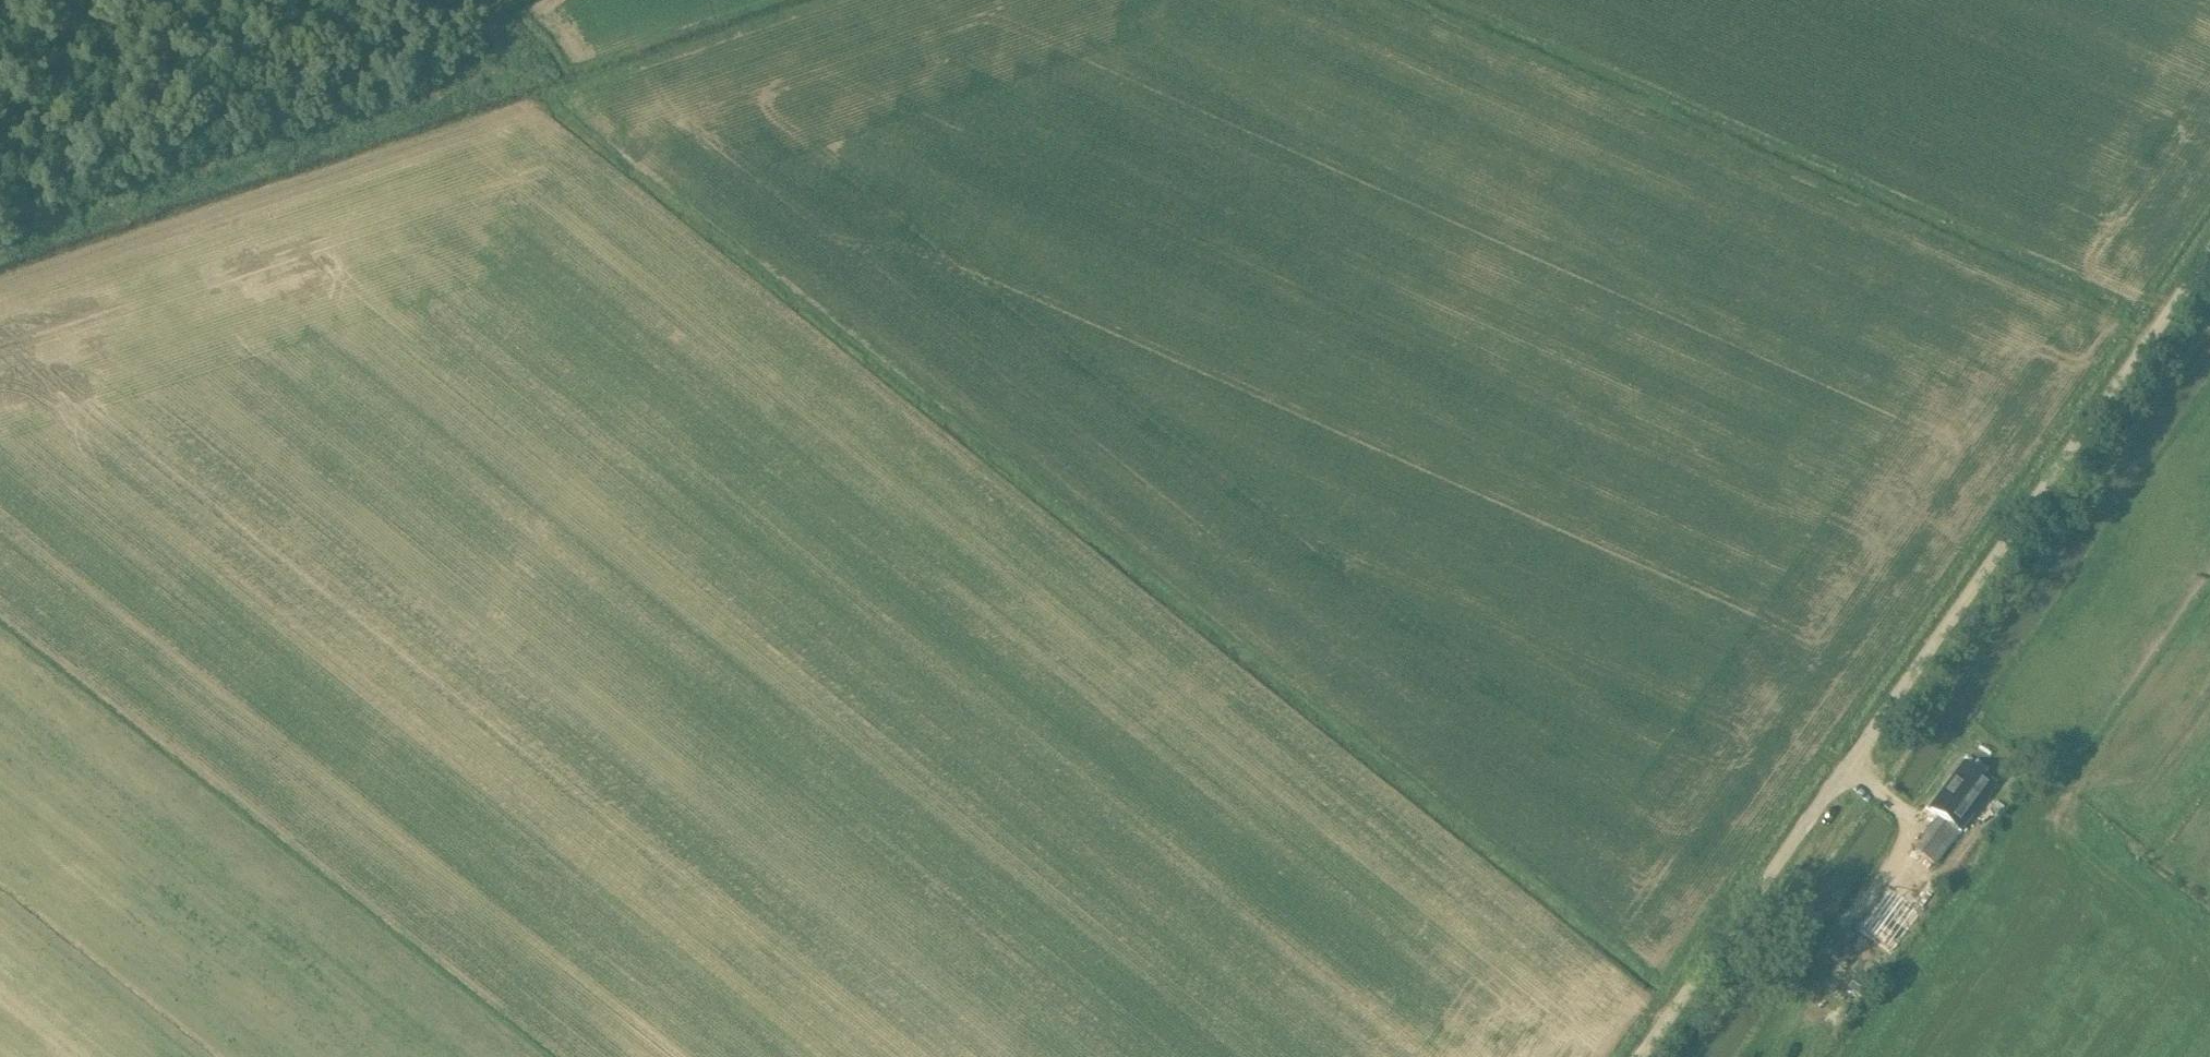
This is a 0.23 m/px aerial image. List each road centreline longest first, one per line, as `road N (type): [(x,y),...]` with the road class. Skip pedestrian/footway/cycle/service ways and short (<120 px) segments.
road 1 (unclassified): [(2209,260),(1642,1056)]

